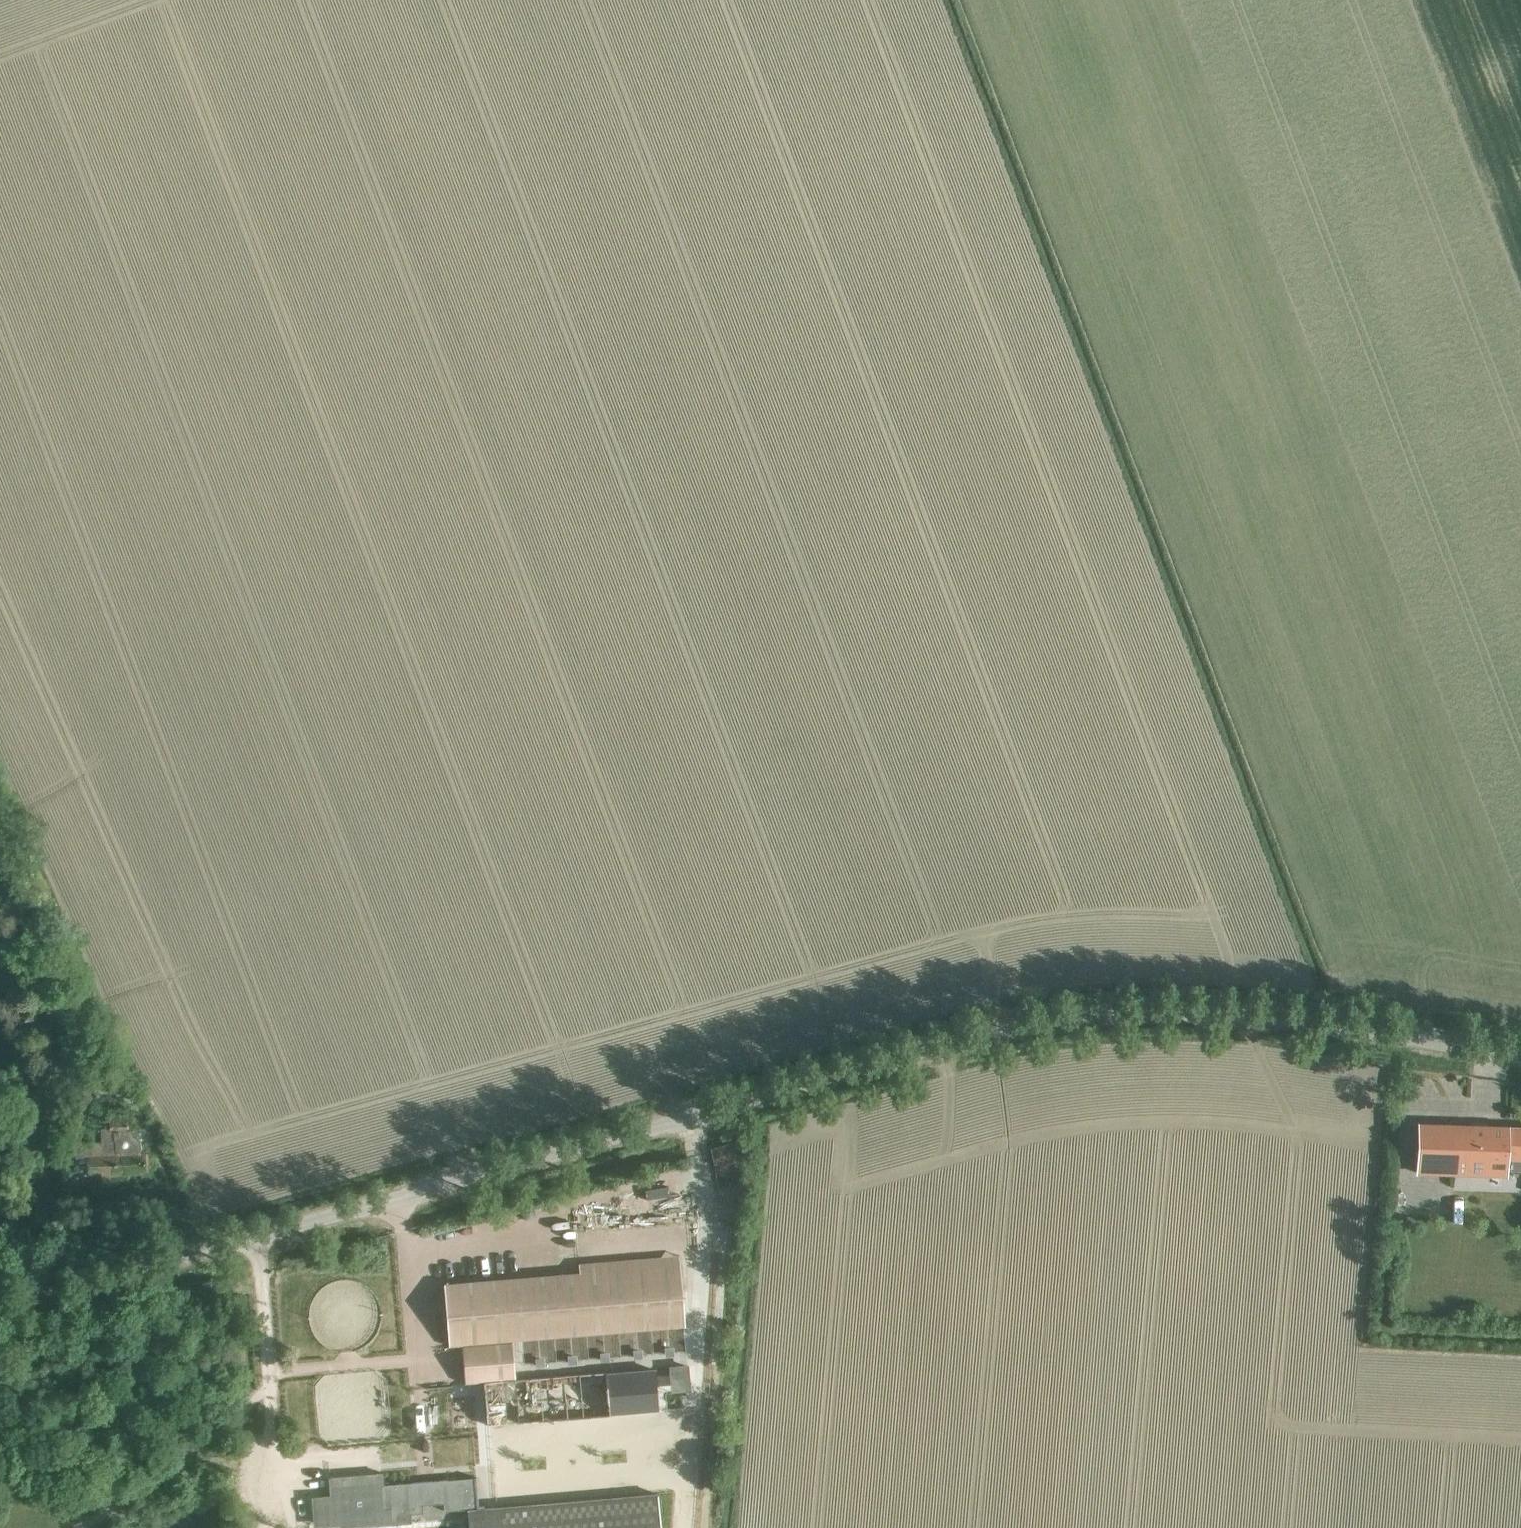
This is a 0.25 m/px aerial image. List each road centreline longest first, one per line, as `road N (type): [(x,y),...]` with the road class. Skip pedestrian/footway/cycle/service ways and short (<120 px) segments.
road 1 (unclassified): [(1520,1050),(1185,1017),(1108,1020),(133,1290),(0,1314)]

